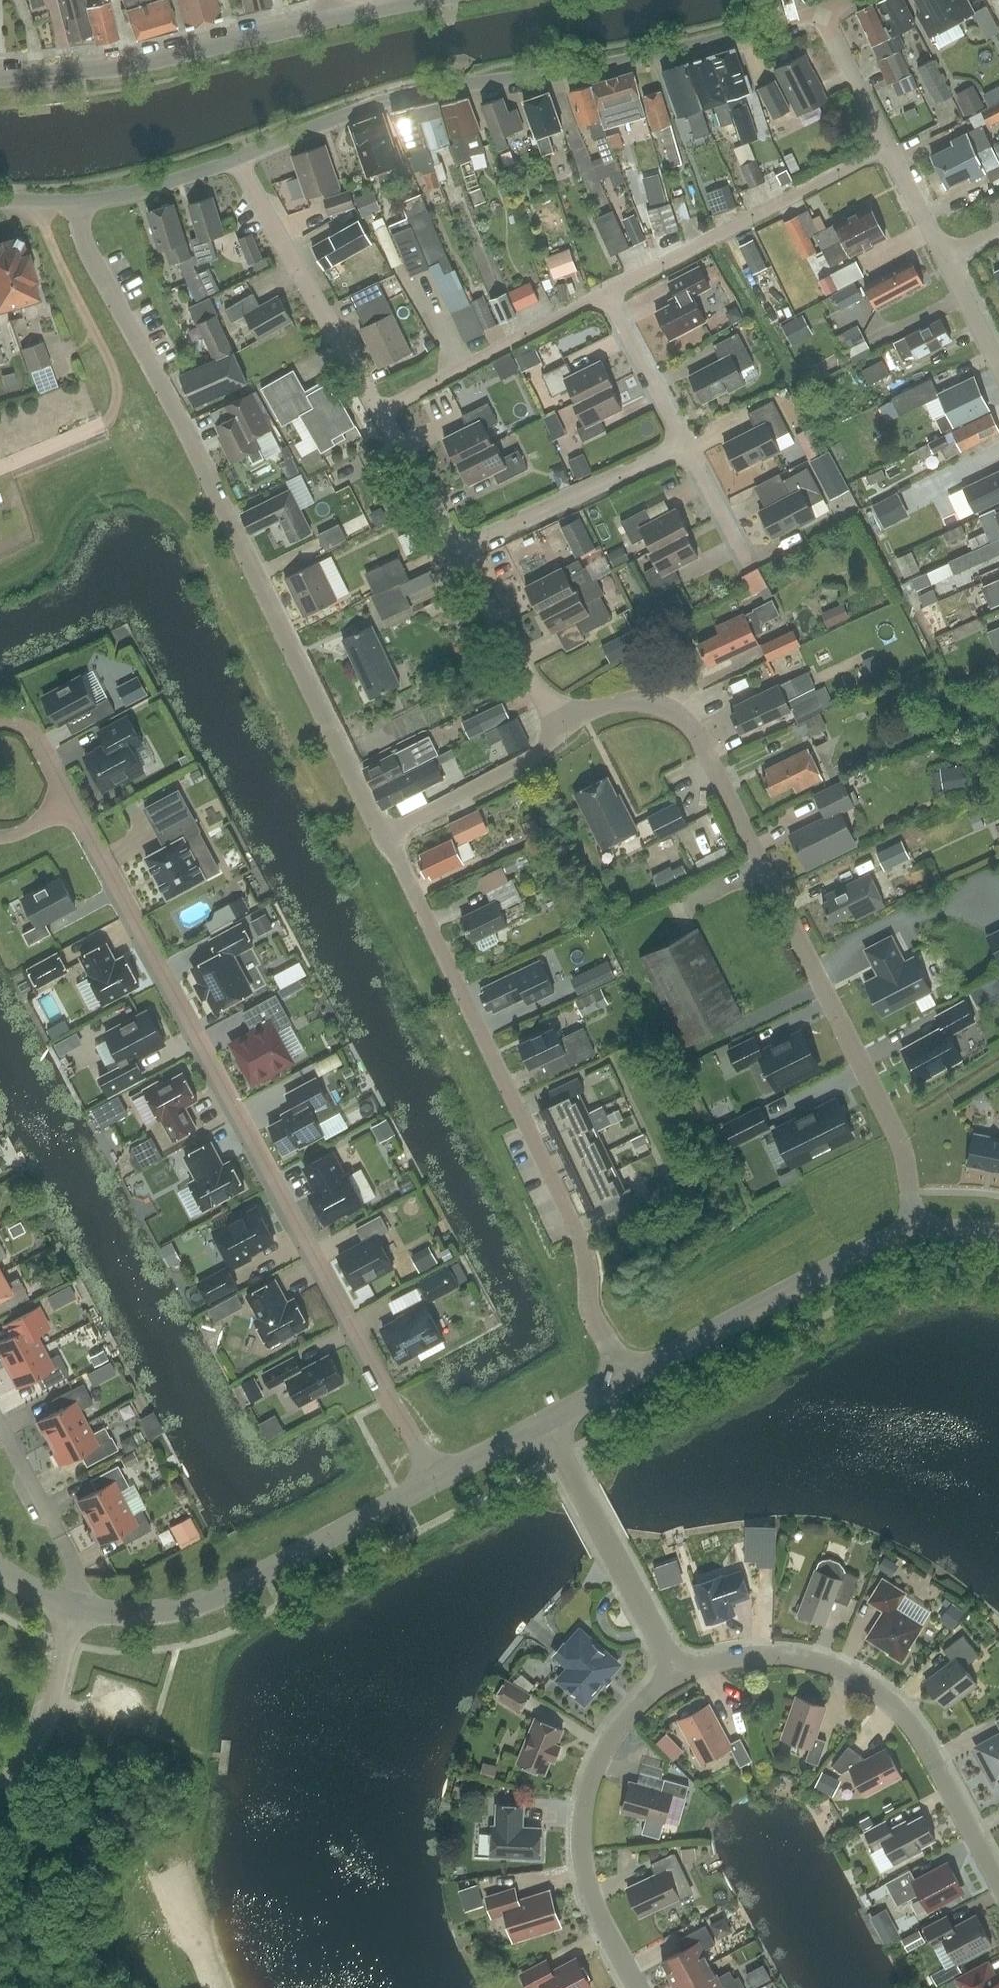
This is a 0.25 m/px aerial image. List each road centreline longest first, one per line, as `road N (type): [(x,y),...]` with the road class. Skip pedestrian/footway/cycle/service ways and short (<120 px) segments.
road 1 (residential): [(72,809),(438,1478)]
road 2 (residential): [(383,835),(86,245),(74,202)]
road 3 (residential): [(914,1231),(895,1128),(687,717),(661,702),(629,700),(556,725)]
road 4 (residential): [(823,14),(590,70),(402,96),(237,159)]
road 5 (residential): [(629,1376),(589,1306),(585,1249),(383,835)]
road 6 (residential): [(998,1885),(914,1731),(884,1697),(802,1659),(748,1654),(677,1671)]
road 7 (residential): [(438,1478),(204,1605),(107,1616),(73,1609)]
road 8 (residential): [(677,1671),(610,1742),(590,1778),(583,1816),(587,1889),(636,1987)]
road 9 (residential): [(0,77),(147,61),(334,16)]
road 10 (residential): [(914,1231),(629,1376)]
road 11 (residential): [(607,291),(887,146)]
road 12 (residential): [(382,414),(237,159)]
road 13 (residential): [(677,1671),(545,1422)]
road 14 (residential): [(382,414),(607,291)]
road 15 (residential): [(461,553),(685,444)]
road 16 (residential): [(383,835),(537,757),(556,725)]
road 17 (residential): [(556,725),(461,553)]
road 18 (unclassified): [(0,1776),(44,1733),(73,1609)]
road 19 (residential): [(607,291),(685,444)]
road 20 (residential): [(237,159),(134,195),(74,202)]
road 21 (residential): [(461,553),(382,414)]
road 22 (residential): [(887,146),(823,14)]
road 23 (residential): [(685,444),(748,565)]
road 24 (residential): [(946,257),(887,146)]
road 25 (residential): [(72,809),(34,731),(0,723)]
road 26 (residential): [(545,1422),(438,1478)]

